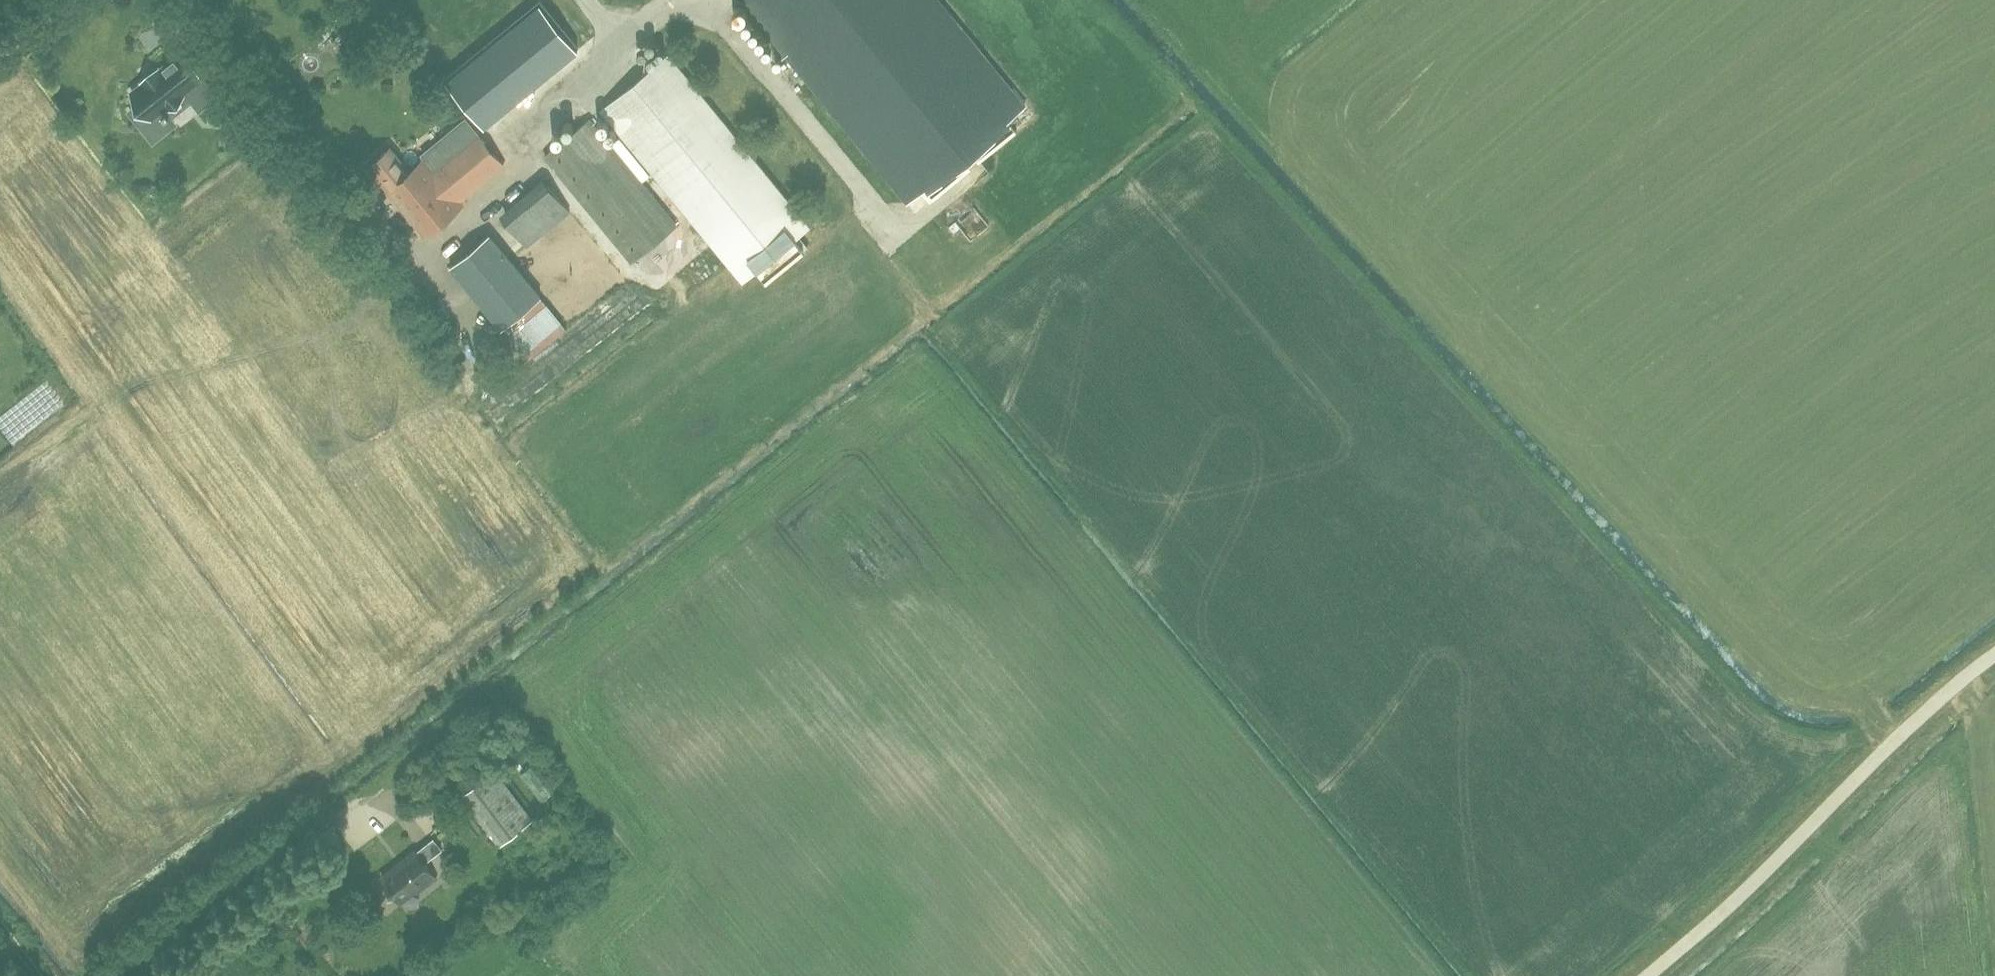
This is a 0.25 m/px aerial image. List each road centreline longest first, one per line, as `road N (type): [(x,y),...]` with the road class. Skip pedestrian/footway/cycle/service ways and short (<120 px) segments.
road 1 (unclassified): [(1649,975),(1994,655)]

